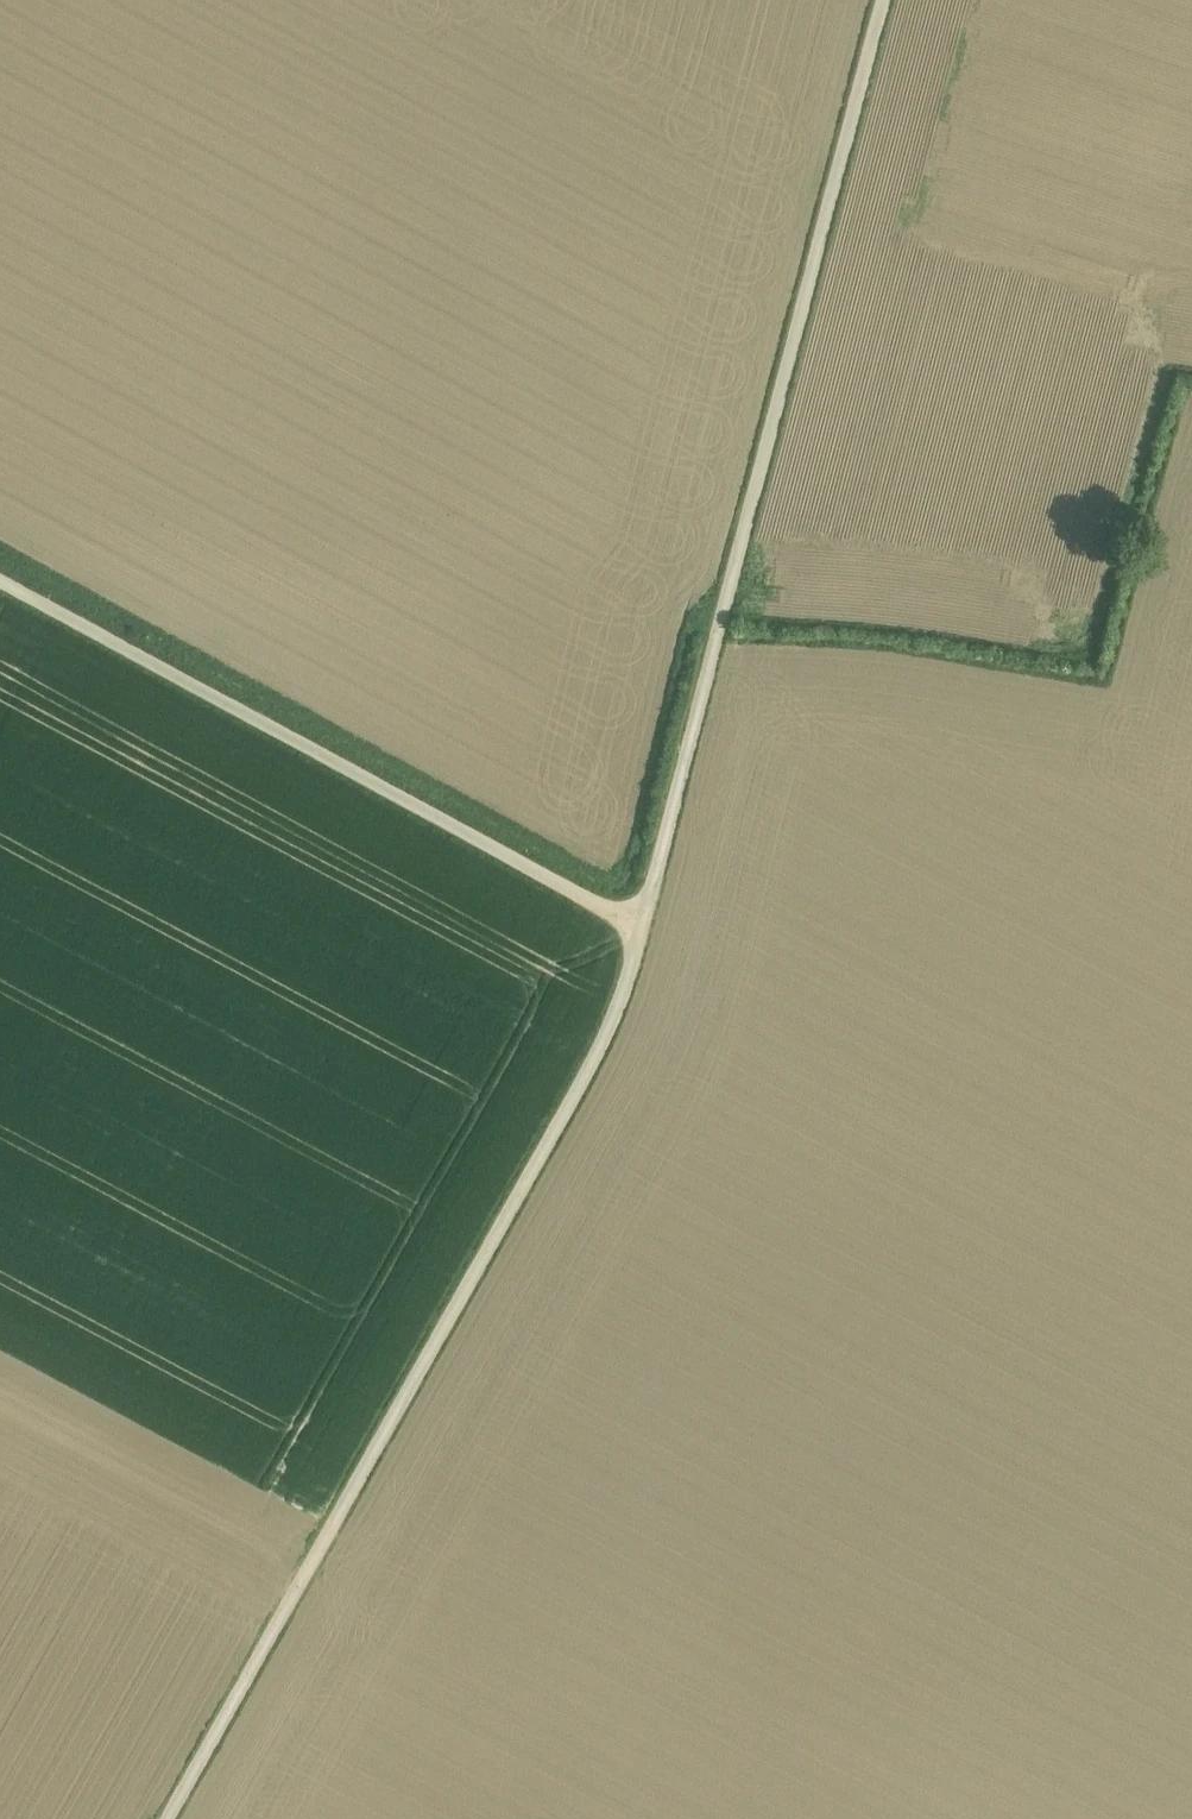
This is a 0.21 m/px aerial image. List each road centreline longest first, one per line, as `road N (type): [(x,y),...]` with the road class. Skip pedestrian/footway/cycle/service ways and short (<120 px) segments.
road 1 (track): [(166,1818),(610,1030),(882,0)]
road 2 (track): [(638,926),(0,582)]

